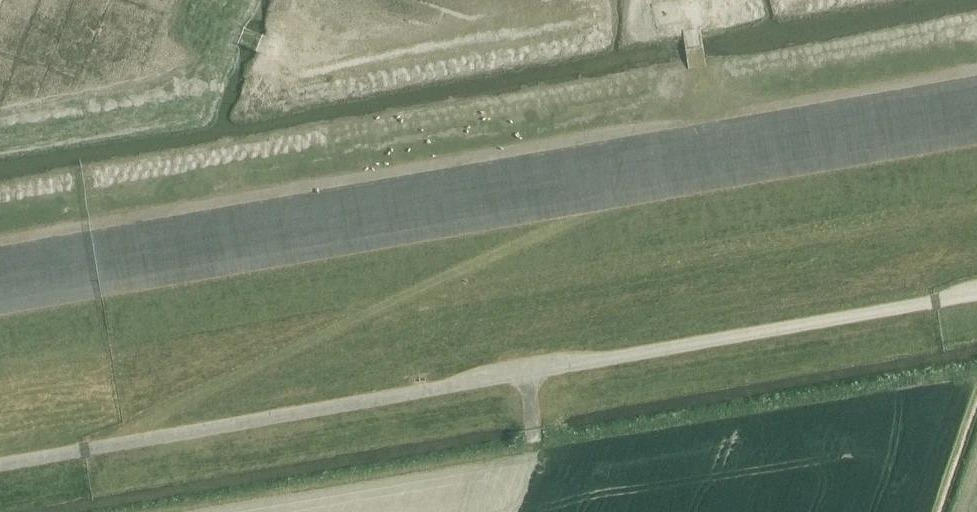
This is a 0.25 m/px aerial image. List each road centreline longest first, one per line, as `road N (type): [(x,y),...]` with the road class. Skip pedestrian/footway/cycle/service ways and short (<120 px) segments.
road 1 (track): [(0,306),(976,135)]
road 2 (track): [(112,444),(606,200)]

